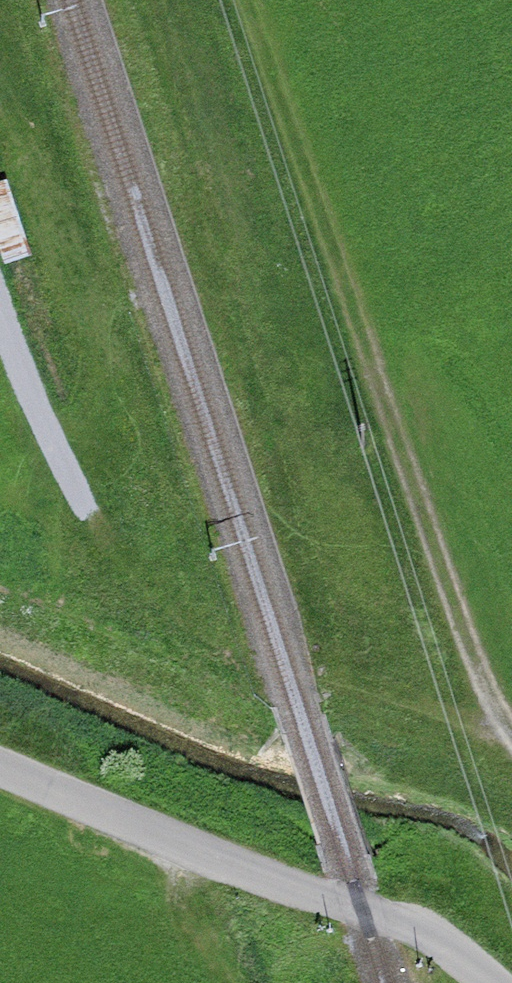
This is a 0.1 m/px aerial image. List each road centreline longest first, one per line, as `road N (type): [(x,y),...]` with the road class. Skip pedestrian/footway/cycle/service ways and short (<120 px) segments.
road 1 (track): [(271,63),(476,671),(511,734)]
road 2 (unclassified): [(490,982),(420,927),(273,882),(0,767)]
road 3 (track): [(99,534),(0,295)]

